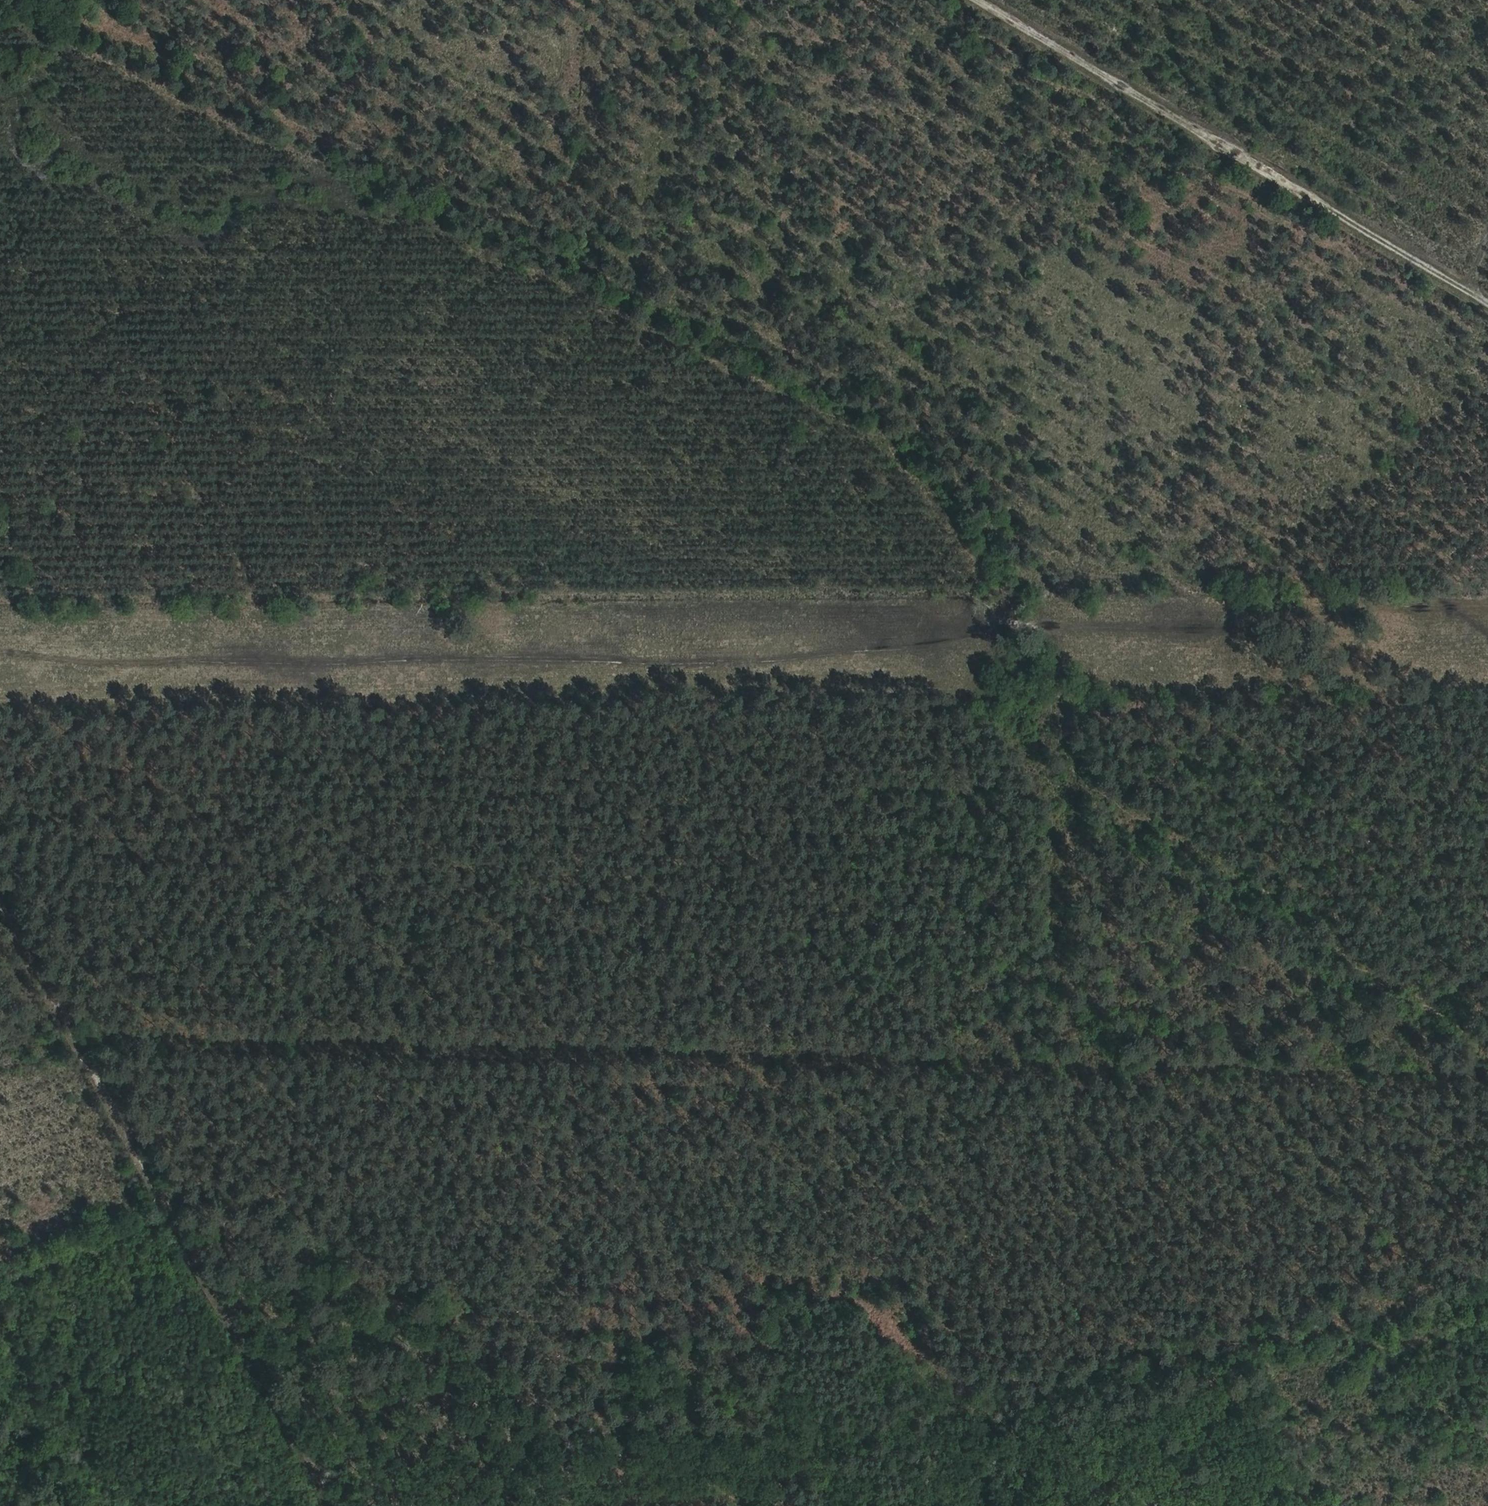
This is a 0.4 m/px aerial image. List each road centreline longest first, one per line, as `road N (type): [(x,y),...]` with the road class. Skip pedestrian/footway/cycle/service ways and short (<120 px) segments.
road 1 (track): [(0,664),(766,654),(992,619),(1487,606)]
road 2 (track): [(346,1505),(0,912)]
road 3 (track): [(1487,304),(974,0)]

